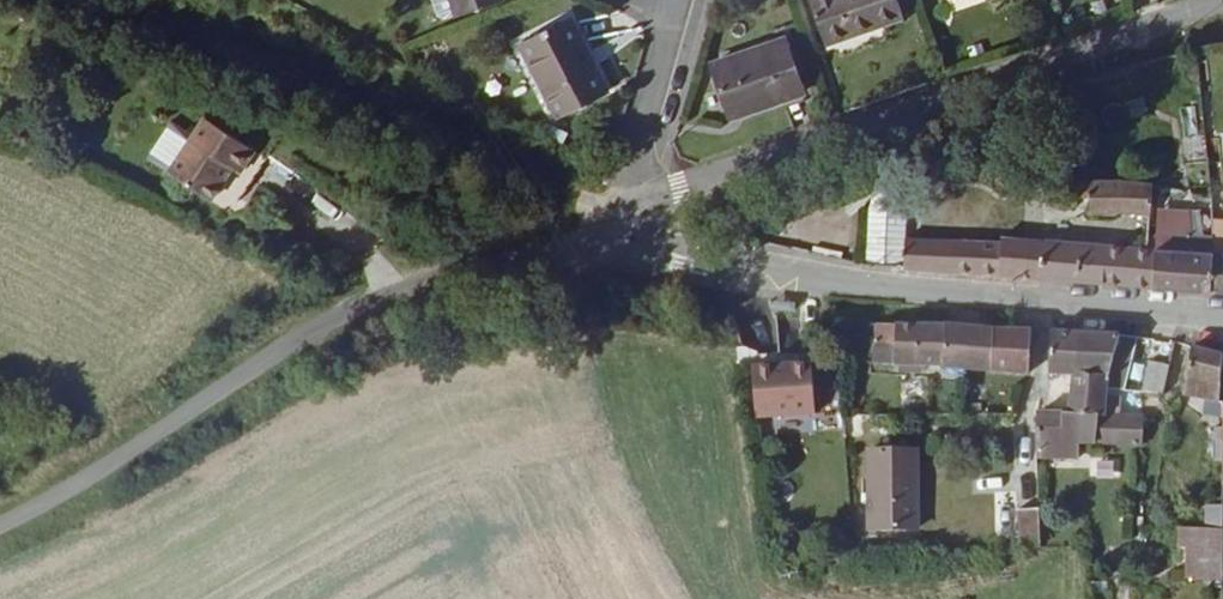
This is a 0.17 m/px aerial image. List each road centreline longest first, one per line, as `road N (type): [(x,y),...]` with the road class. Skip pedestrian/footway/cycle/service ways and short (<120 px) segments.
road 1 (unclassified): [(621,231),(369,303),(289,347),(159,441),(0,526)]
road 2 (unclassified): [(1222,9),(681,185),(621,231)]
road 3 (unclassified): [(621,231),(688,253),(871,288),(1222,329)]
road 4 (track): [(621,231),(542,166),(143,0)]
road 5 (residential): [(621,231),(626,170),(676,0)]

